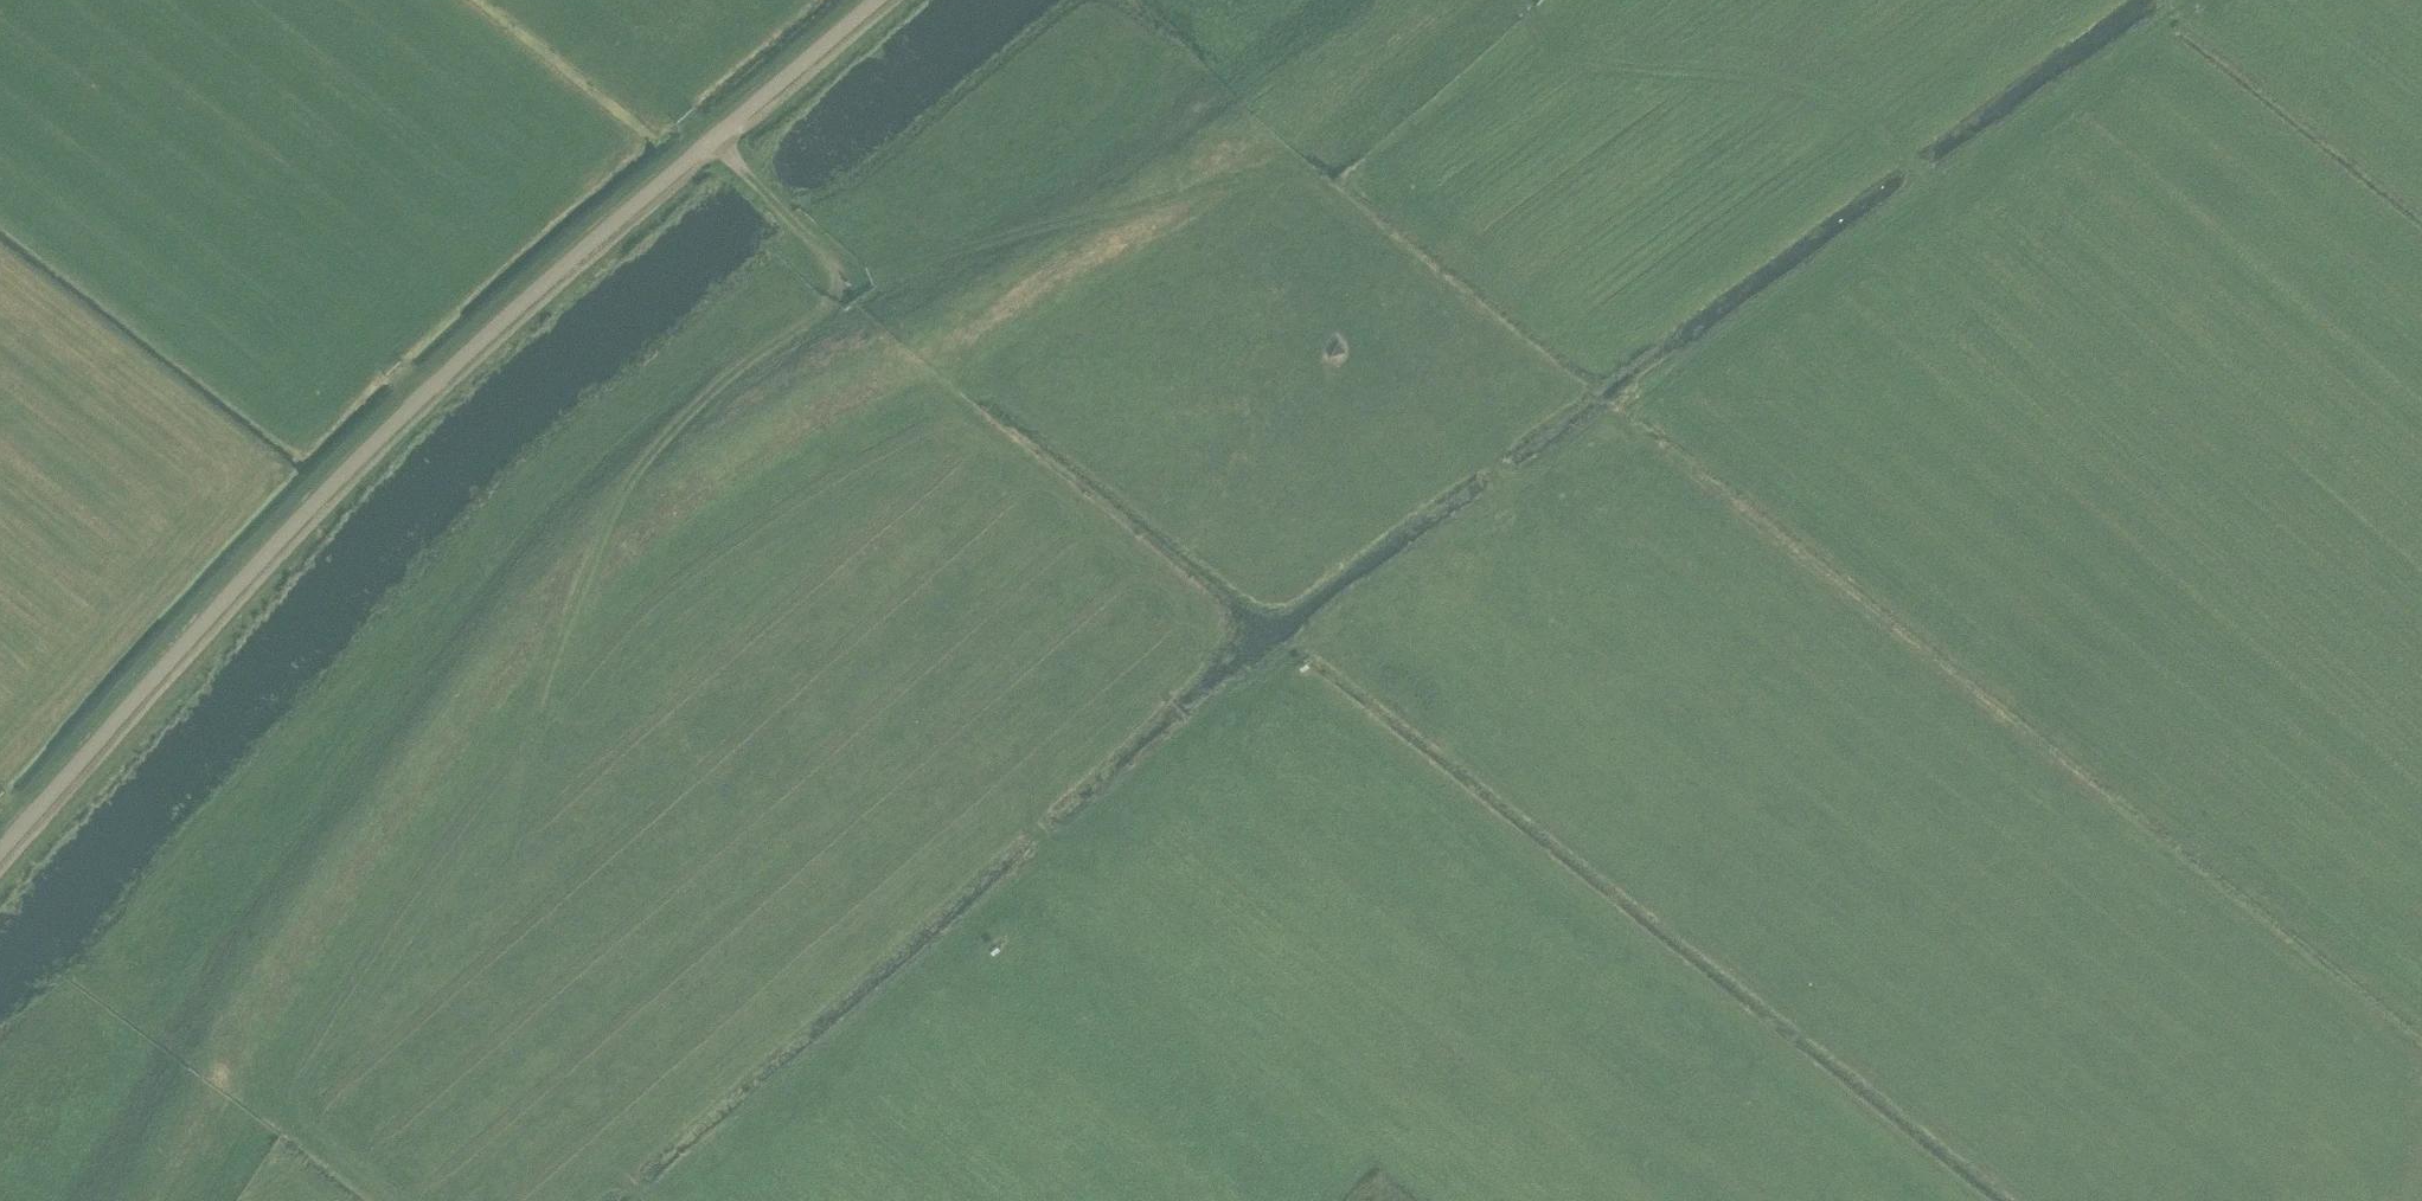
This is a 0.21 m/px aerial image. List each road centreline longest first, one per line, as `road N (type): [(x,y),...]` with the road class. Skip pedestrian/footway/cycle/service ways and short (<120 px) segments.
road 1 (unclassified): [(0,852),(315,506),(528,295),(878,0)]
road 2 (track): [(716,137),(846,280),(815,322),(716,388),(637,474),(566,628),(534,760)]
road 3 (track): [(1293,179),(1259,173),(846,280)]

